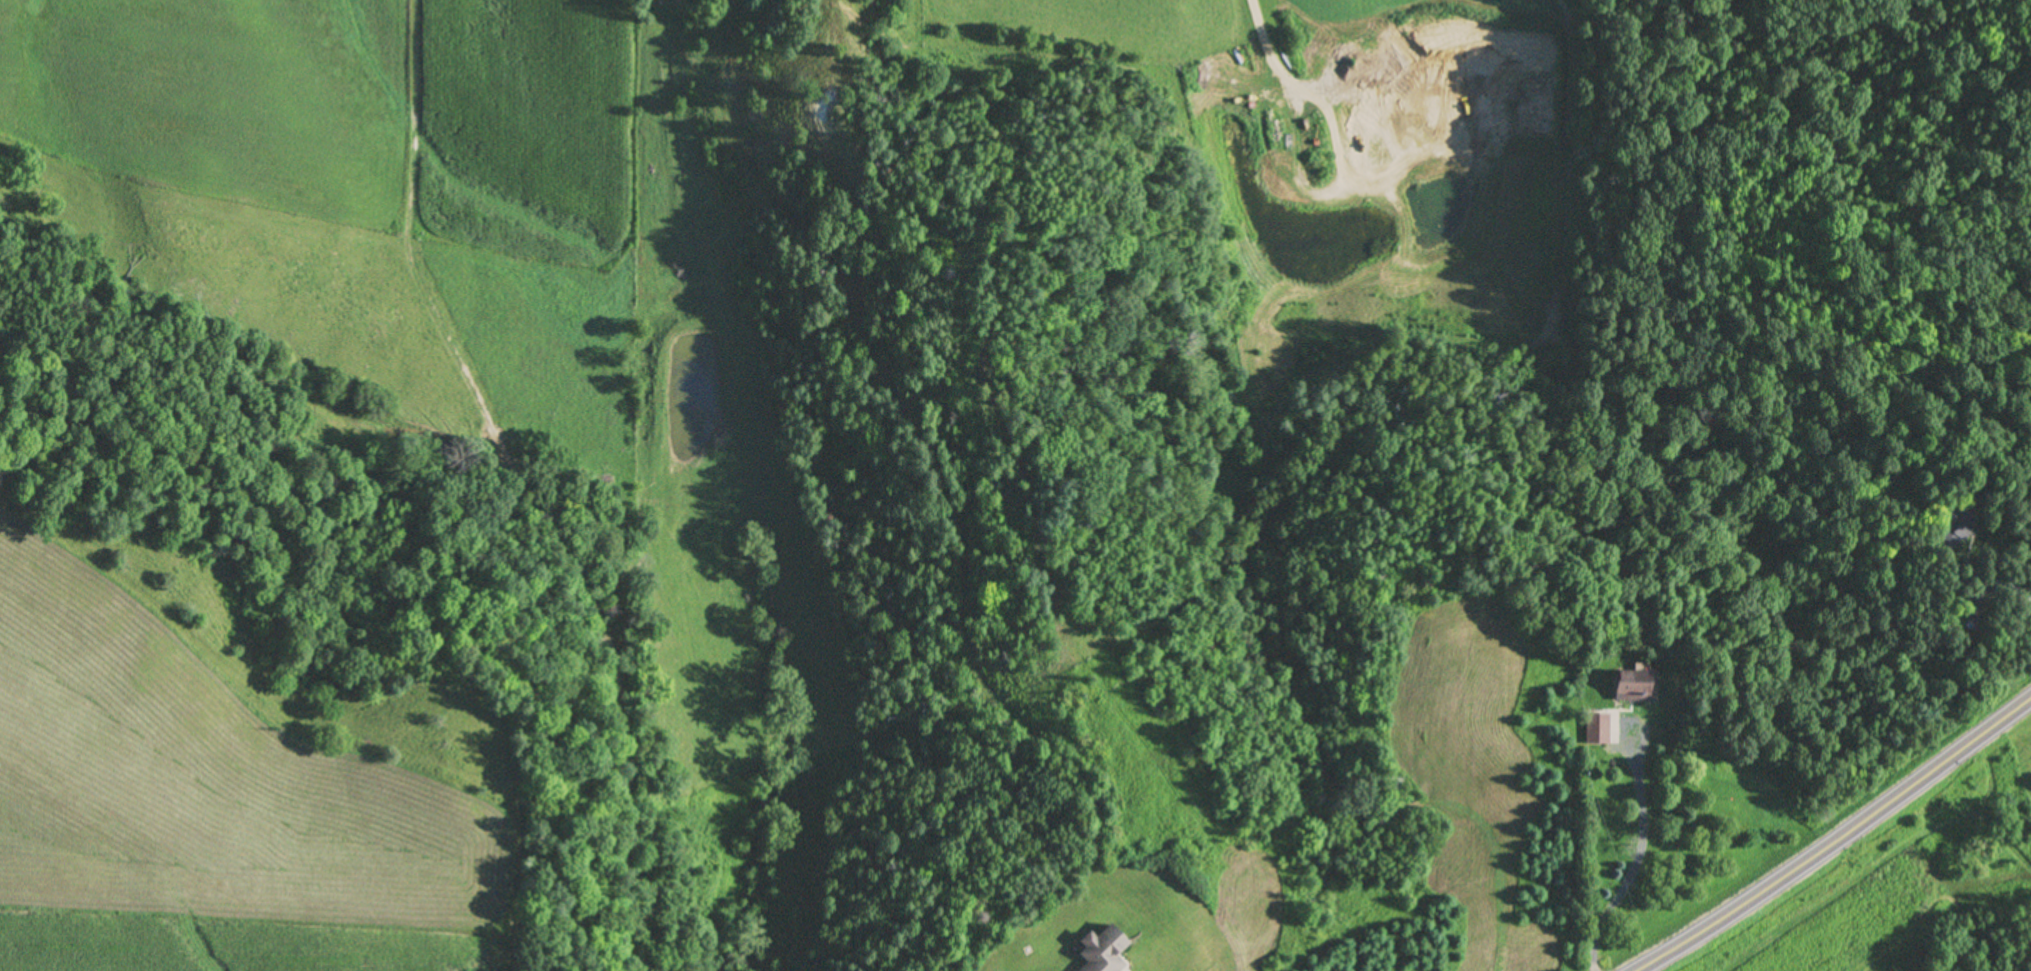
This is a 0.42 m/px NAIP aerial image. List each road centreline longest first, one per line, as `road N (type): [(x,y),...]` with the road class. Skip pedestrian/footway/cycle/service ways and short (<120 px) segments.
road 1 (secondary): [(1614,970),(1833,844),(2030,691)]

